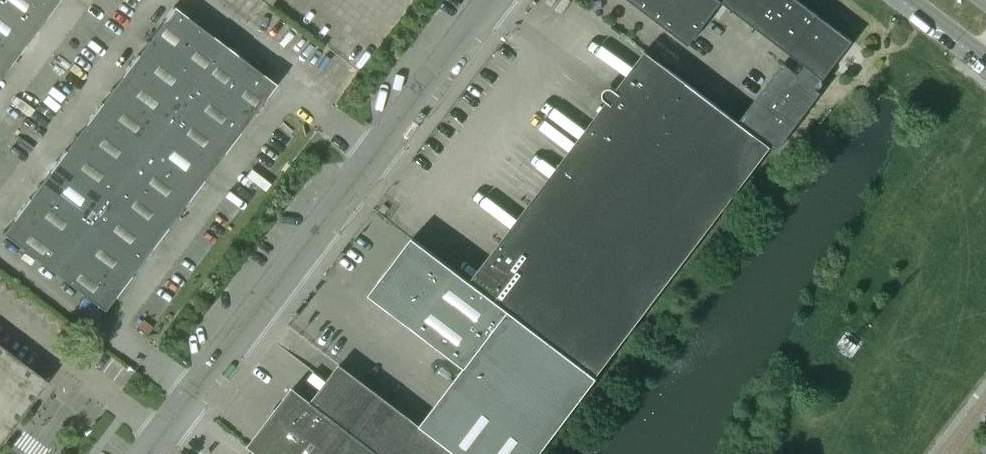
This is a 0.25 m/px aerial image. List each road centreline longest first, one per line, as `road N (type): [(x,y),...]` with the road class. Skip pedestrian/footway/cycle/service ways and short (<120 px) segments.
road 1 (unclassified): [(148,453),(492,0)]

